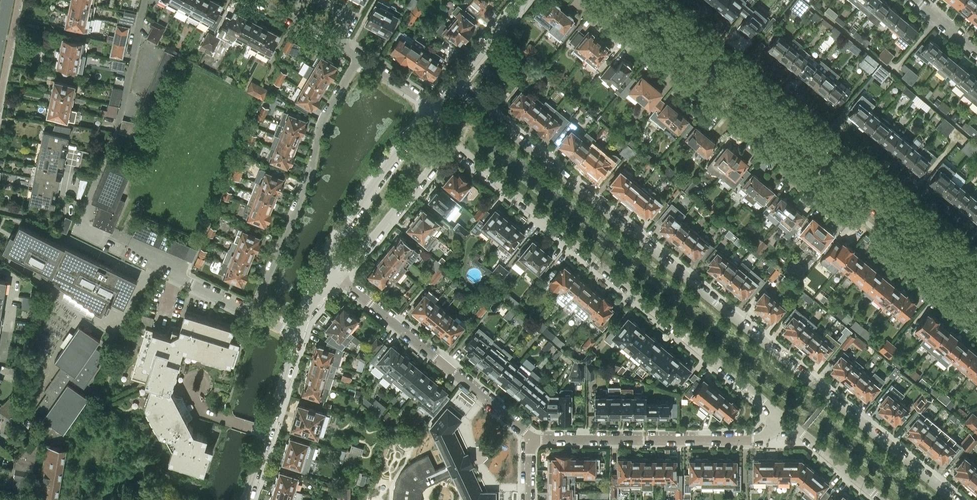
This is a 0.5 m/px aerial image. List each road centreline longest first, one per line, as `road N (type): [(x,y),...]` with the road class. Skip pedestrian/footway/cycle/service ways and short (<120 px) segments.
road 1 (residential): [(956,499),(454,85)]
road 2 (secondary): [(976,283),(633,0)]
road 3 (residential): [(451,143),(786,420)]
road 4 (residential): [(358,58),(324,117),(253,313)]
road 5 (residential): [(531,439),(743,439),(766,437),(786,420)]
road 6 (residential): [(531,439),(340,278)]
road 7 (residential): [(328,267),(350,221),(424,121)]
road 8 (residential): [(340,278),(451,143)]
road 9 (residential): [(247,499),(299,334)]
road 10 (residential): [(786,420),(882,499)]

